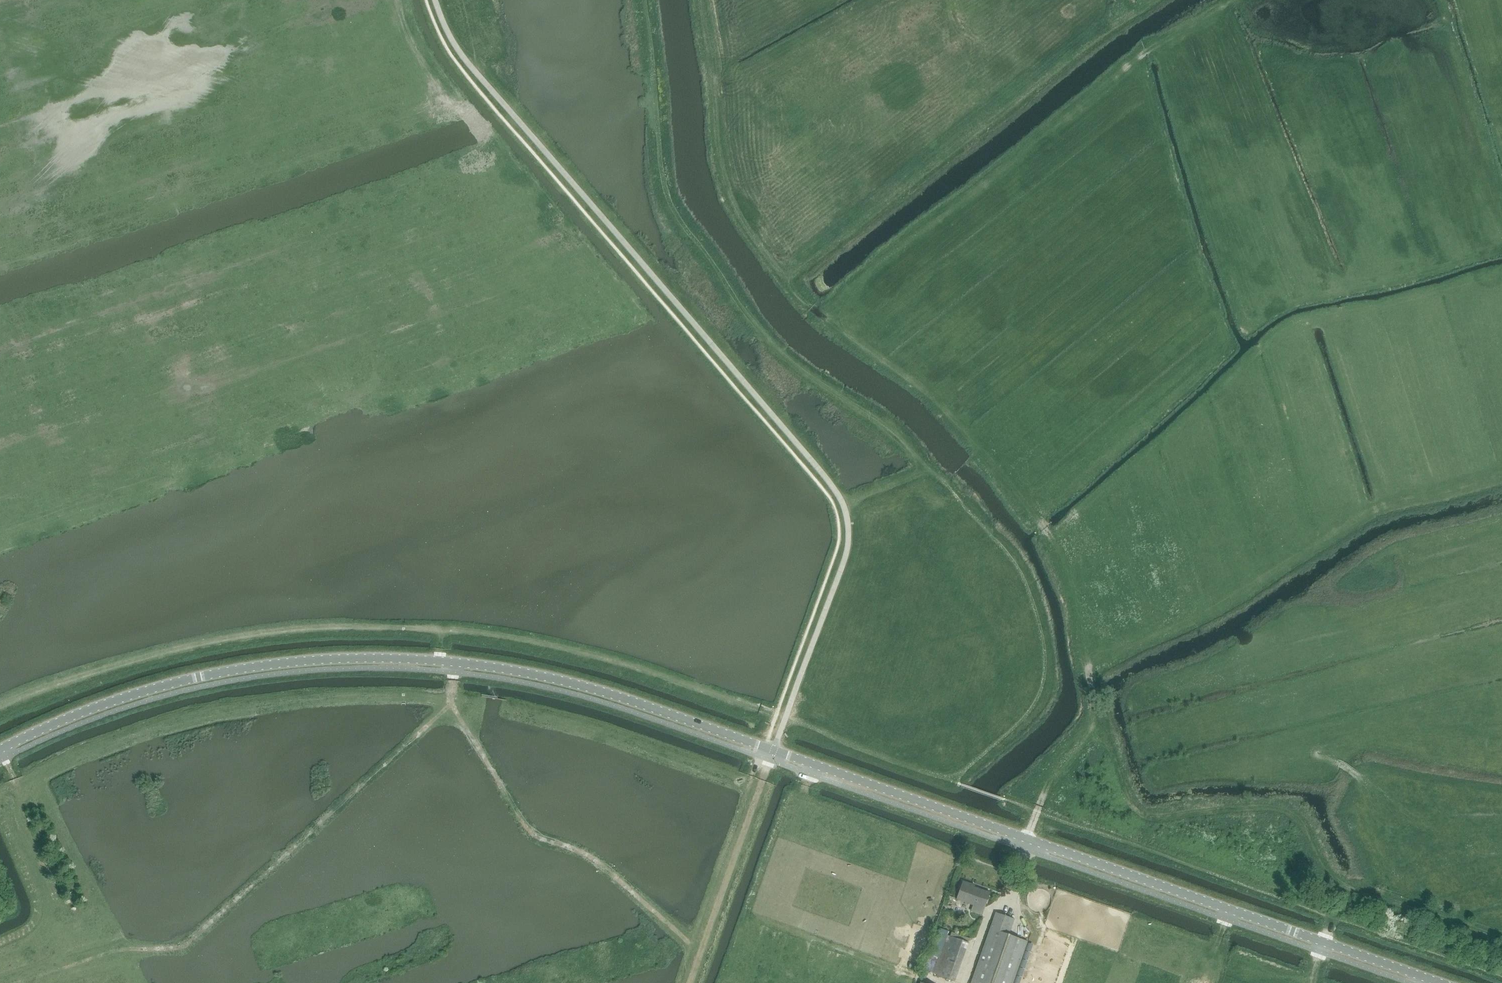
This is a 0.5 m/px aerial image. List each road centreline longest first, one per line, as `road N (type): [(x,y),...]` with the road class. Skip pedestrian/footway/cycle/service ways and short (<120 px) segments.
road 1 (tertiary): [(1438,982),(620,698),(472,664),(369,658),(223,672),(101,705),(0,750)]
road 2 (track): [(698,0),(732,200),(799,294),(955,419),(1047,532),(1081,606),(1093,716),(1131,806),(1146,815),(1282,809),(1304,822),(1331,873),(1501,936)]
road 3 (track): [(943,775),(1032,709),(1045,659),(1020,575),(962,498),(924,466)]

